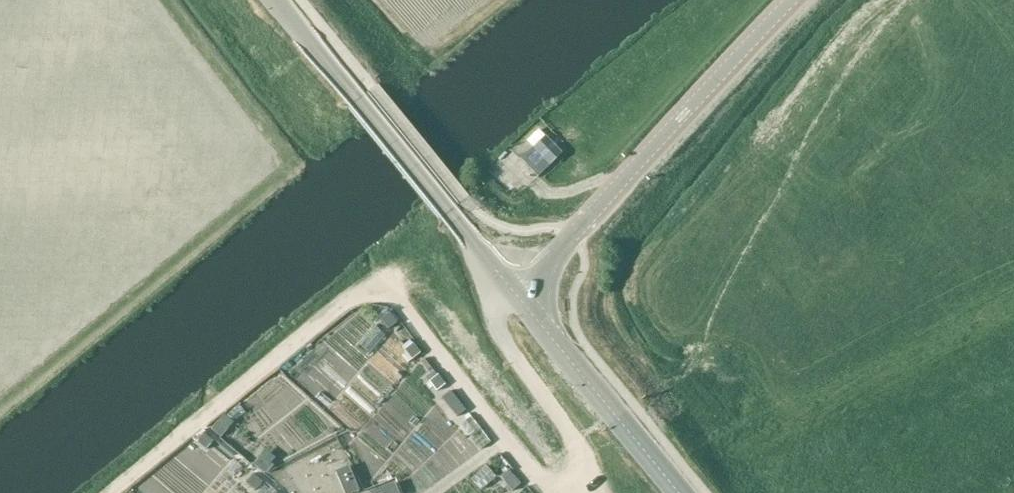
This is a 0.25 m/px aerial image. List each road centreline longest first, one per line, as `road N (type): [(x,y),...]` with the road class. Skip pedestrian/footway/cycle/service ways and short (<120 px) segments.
road 1 (track): [(107,492),(317,324),(381,286),(538,480),(567,492)]
road 2 (tertiary): [(517,299),(792,0)]
road 3 (primary): [(517,299),(273,0)]
road 4 (primary): [(678,492),(517,299)]

